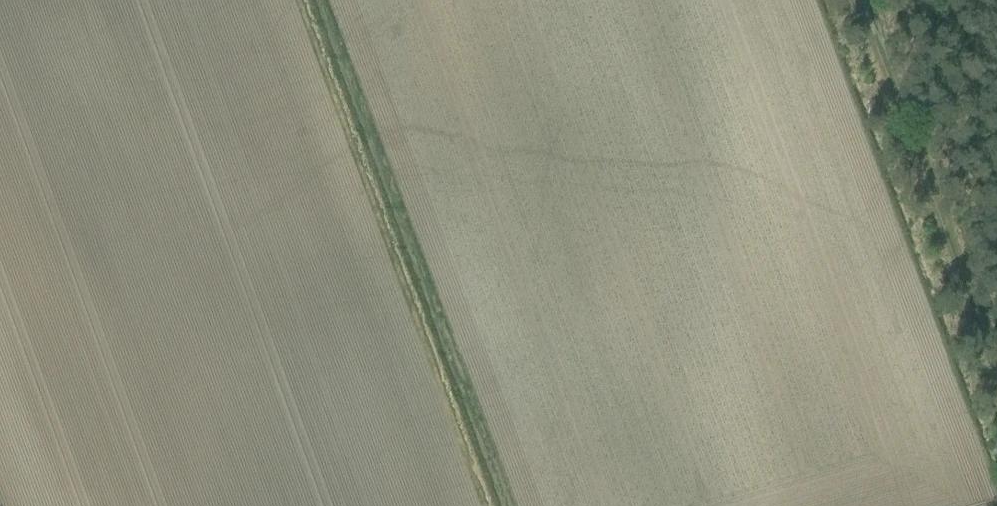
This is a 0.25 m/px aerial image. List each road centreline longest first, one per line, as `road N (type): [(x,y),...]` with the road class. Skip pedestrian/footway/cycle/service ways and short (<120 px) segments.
road 1 (track): [(490,505),(305,0)]
road 2 (track): [(996,399),(850,0)]

